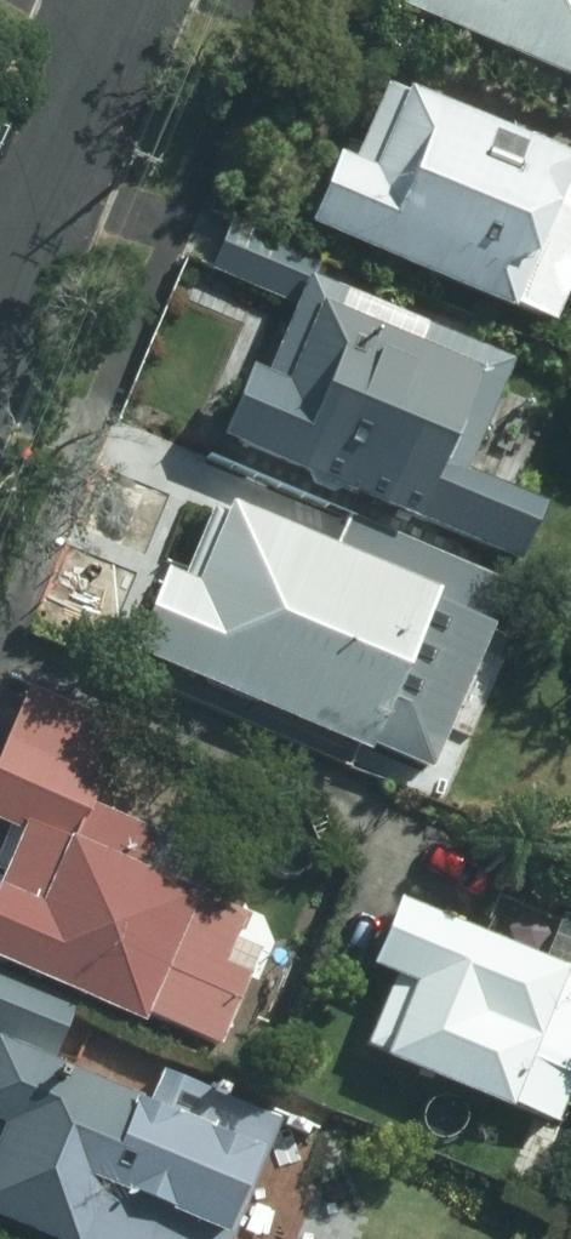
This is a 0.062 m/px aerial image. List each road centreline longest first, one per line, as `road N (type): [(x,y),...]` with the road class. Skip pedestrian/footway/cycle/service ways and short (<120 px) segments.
road 1 (residential): [(0,289),(122,0)]

